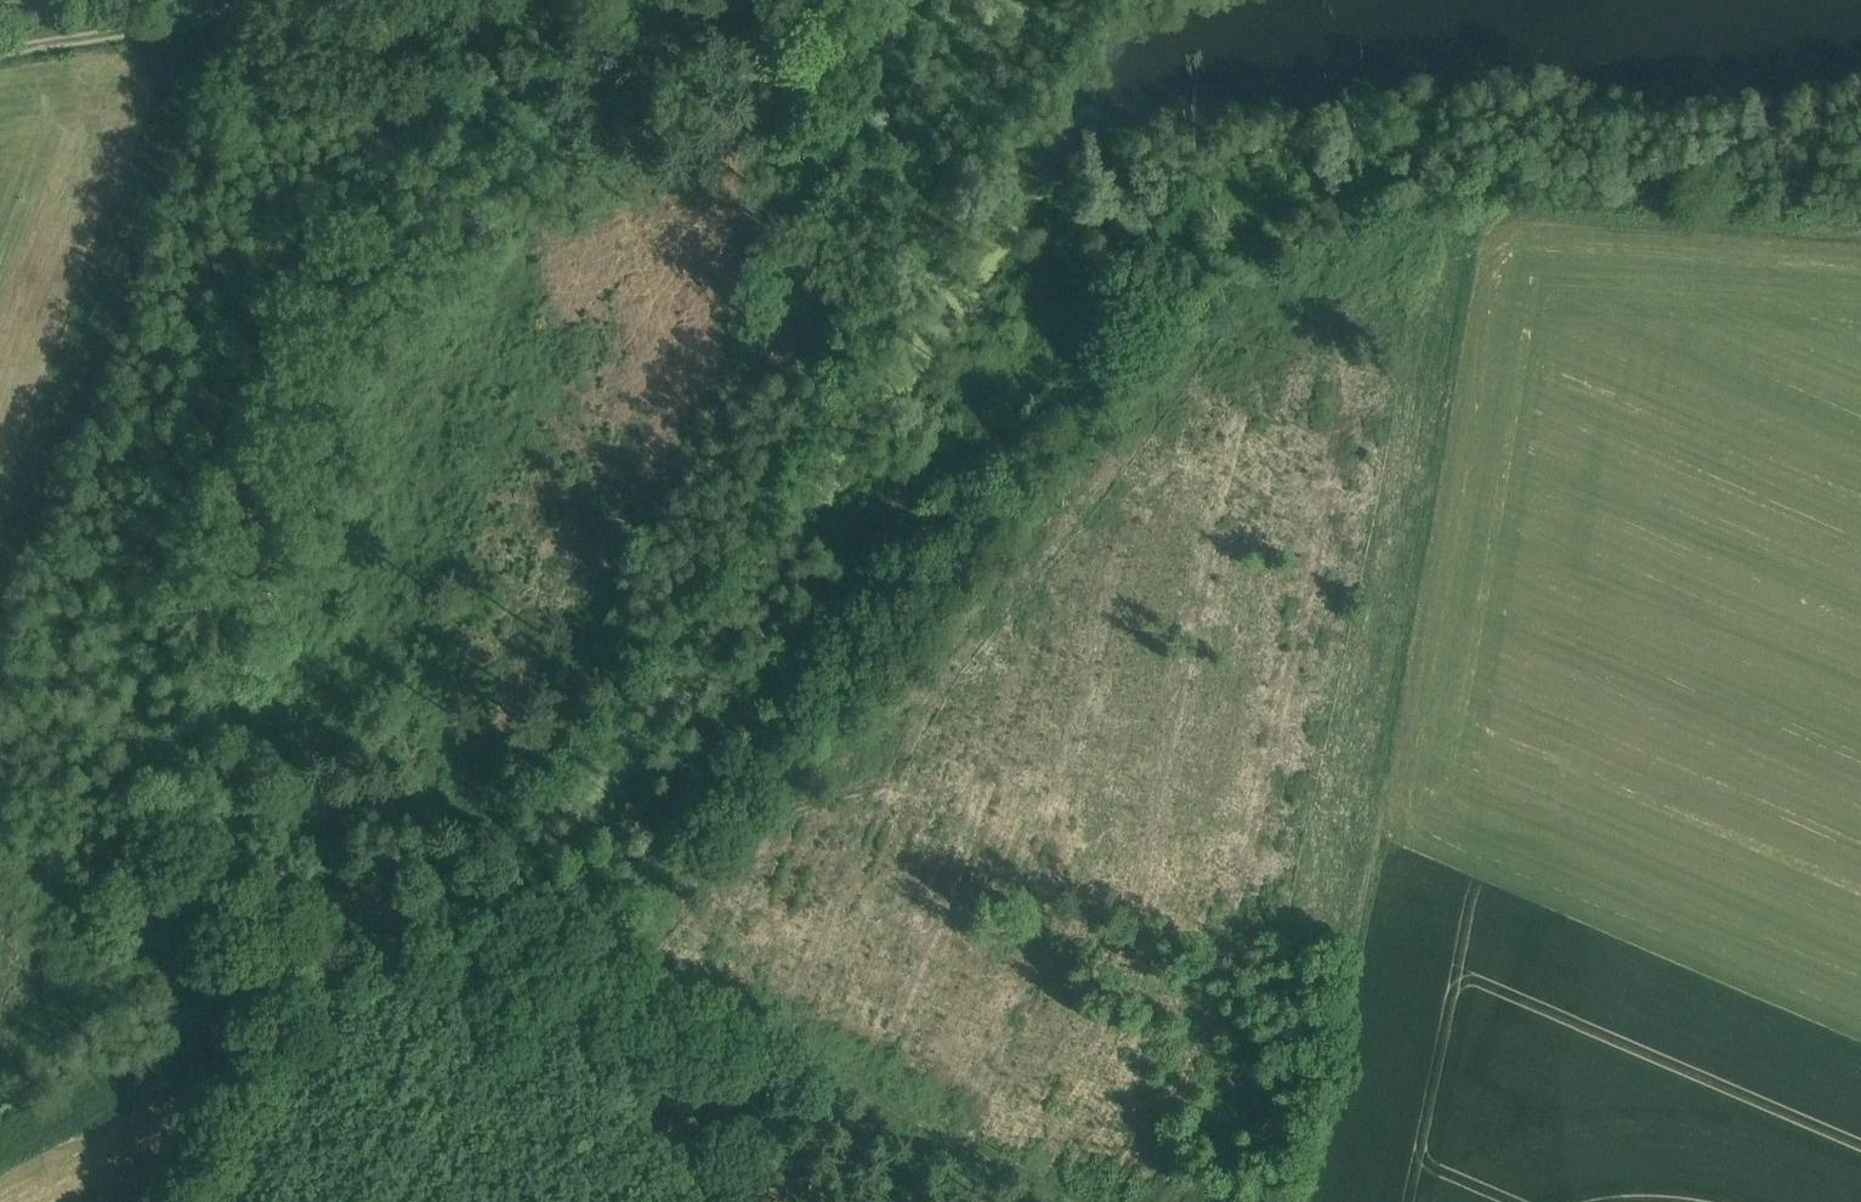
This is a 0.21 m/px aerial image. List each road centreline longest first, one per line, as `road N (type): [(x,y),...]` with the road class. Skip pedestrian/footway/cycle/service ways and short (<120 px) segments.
road 1 (track): [(1072,1201),(836,1076)]
road 2 (track): [(0,52),(205,12),(224,0)]

